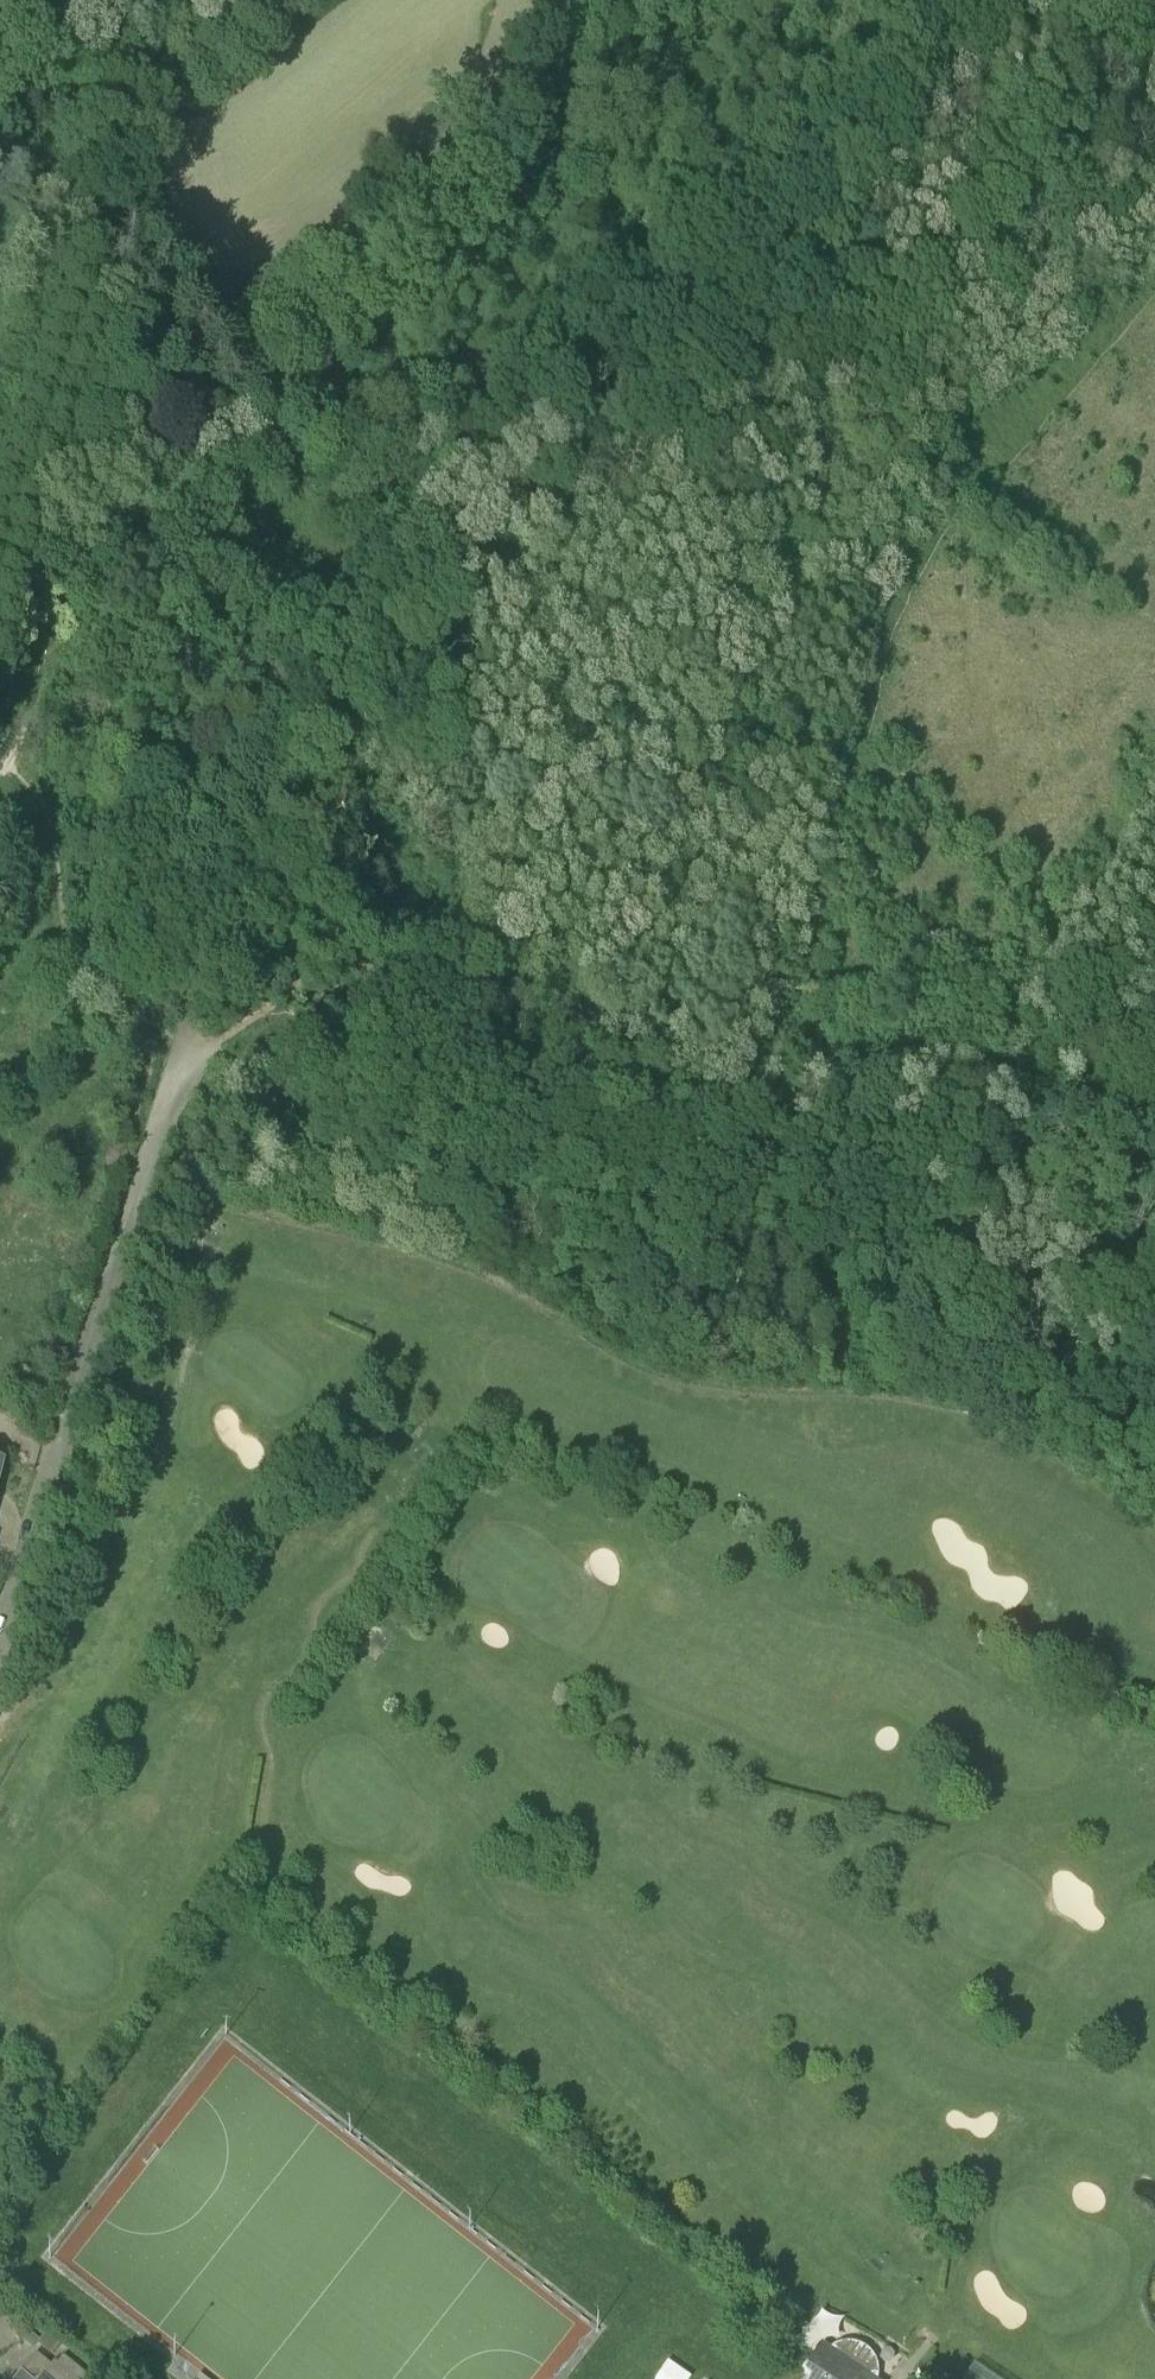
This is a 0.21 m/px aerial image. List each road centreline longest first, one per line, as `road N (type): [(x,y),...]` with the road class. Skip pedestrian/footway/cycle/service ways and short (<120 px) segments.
road 1 (unclassified): [(0,1638),(64,1455),(178,1077)]

